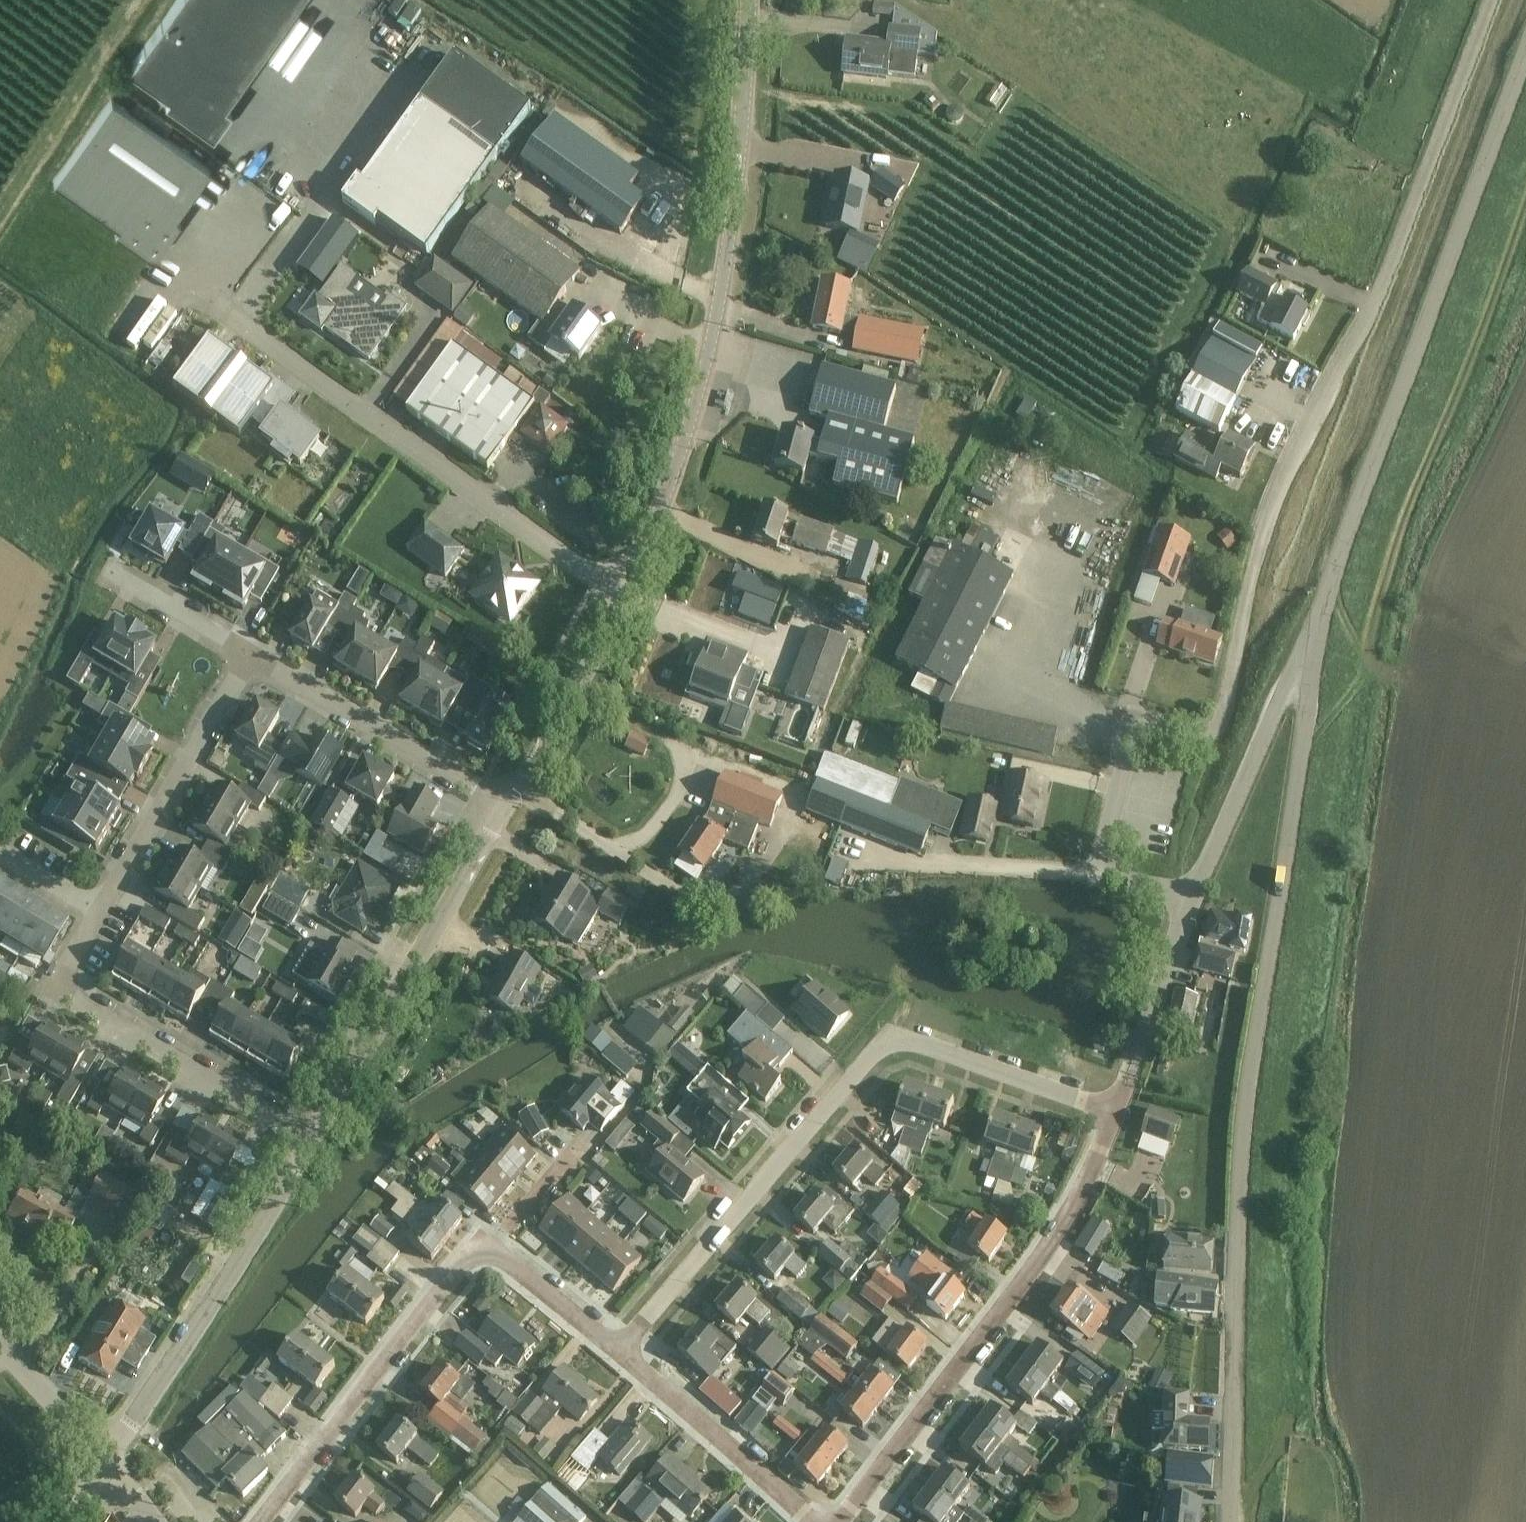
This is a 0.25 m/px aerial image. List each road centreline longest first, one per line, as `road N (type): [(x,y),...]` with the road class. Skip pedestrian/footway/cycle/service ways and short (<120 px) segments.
road 1 (unclassified): [(1192,898),(1105,873),(1101,853),(1129,742),(1140,728),(1162,723),(1214,729),(1221,717),(1268,517),(1376,303),(1492,0)]
road 2 (tertiary): [(1229,1521),(1248,1077),(1315,635)]
road 3 (residential): [(618,1348),(877,1051),(924,1045),(1116,1114)]
road 4 (tertiary): [(1315,635),(1381,422),(1525,54)]
road 5 (tertiary): [(622,595),(679,454),(709,353),(736,177),(747,0)]
road 6 (unclassified): [(622,595),(216,308)]
road 7 (residential): [(841,1521),(1056,1239),(1116,1114)]
road 8 (tertiary): [(311,1141),(506,808)]
road 9 (residential): [(311,1141),(58,994),(102,912)]
road 10 (tertiary): [(106,1458),(311,1141)]
road 11 (residential): [(264,1521),(456,1270),(487,1254)]
road 12 (residential): [(250,657),(506,808)]
road 13 (residential): [(102,912),(250,657)]
road 14 (residential): [(1192,898),(1315,635)]
road 15 (residential): [(618,1348),(817,1521)]
road 16 (tertiary): [(506,808),(622,595)]
road 17 (residential): [(1116,1114),(1192,898)]
road 18 (residential): [(103,569),(250,657)]
road 19 (residential): [(487,1254),(516,1263),(618,1348)]
road 20 (tertiary): [(106,1458),(0,1343)]
road 21 (residential): [(578,1149),(487,1254)]

